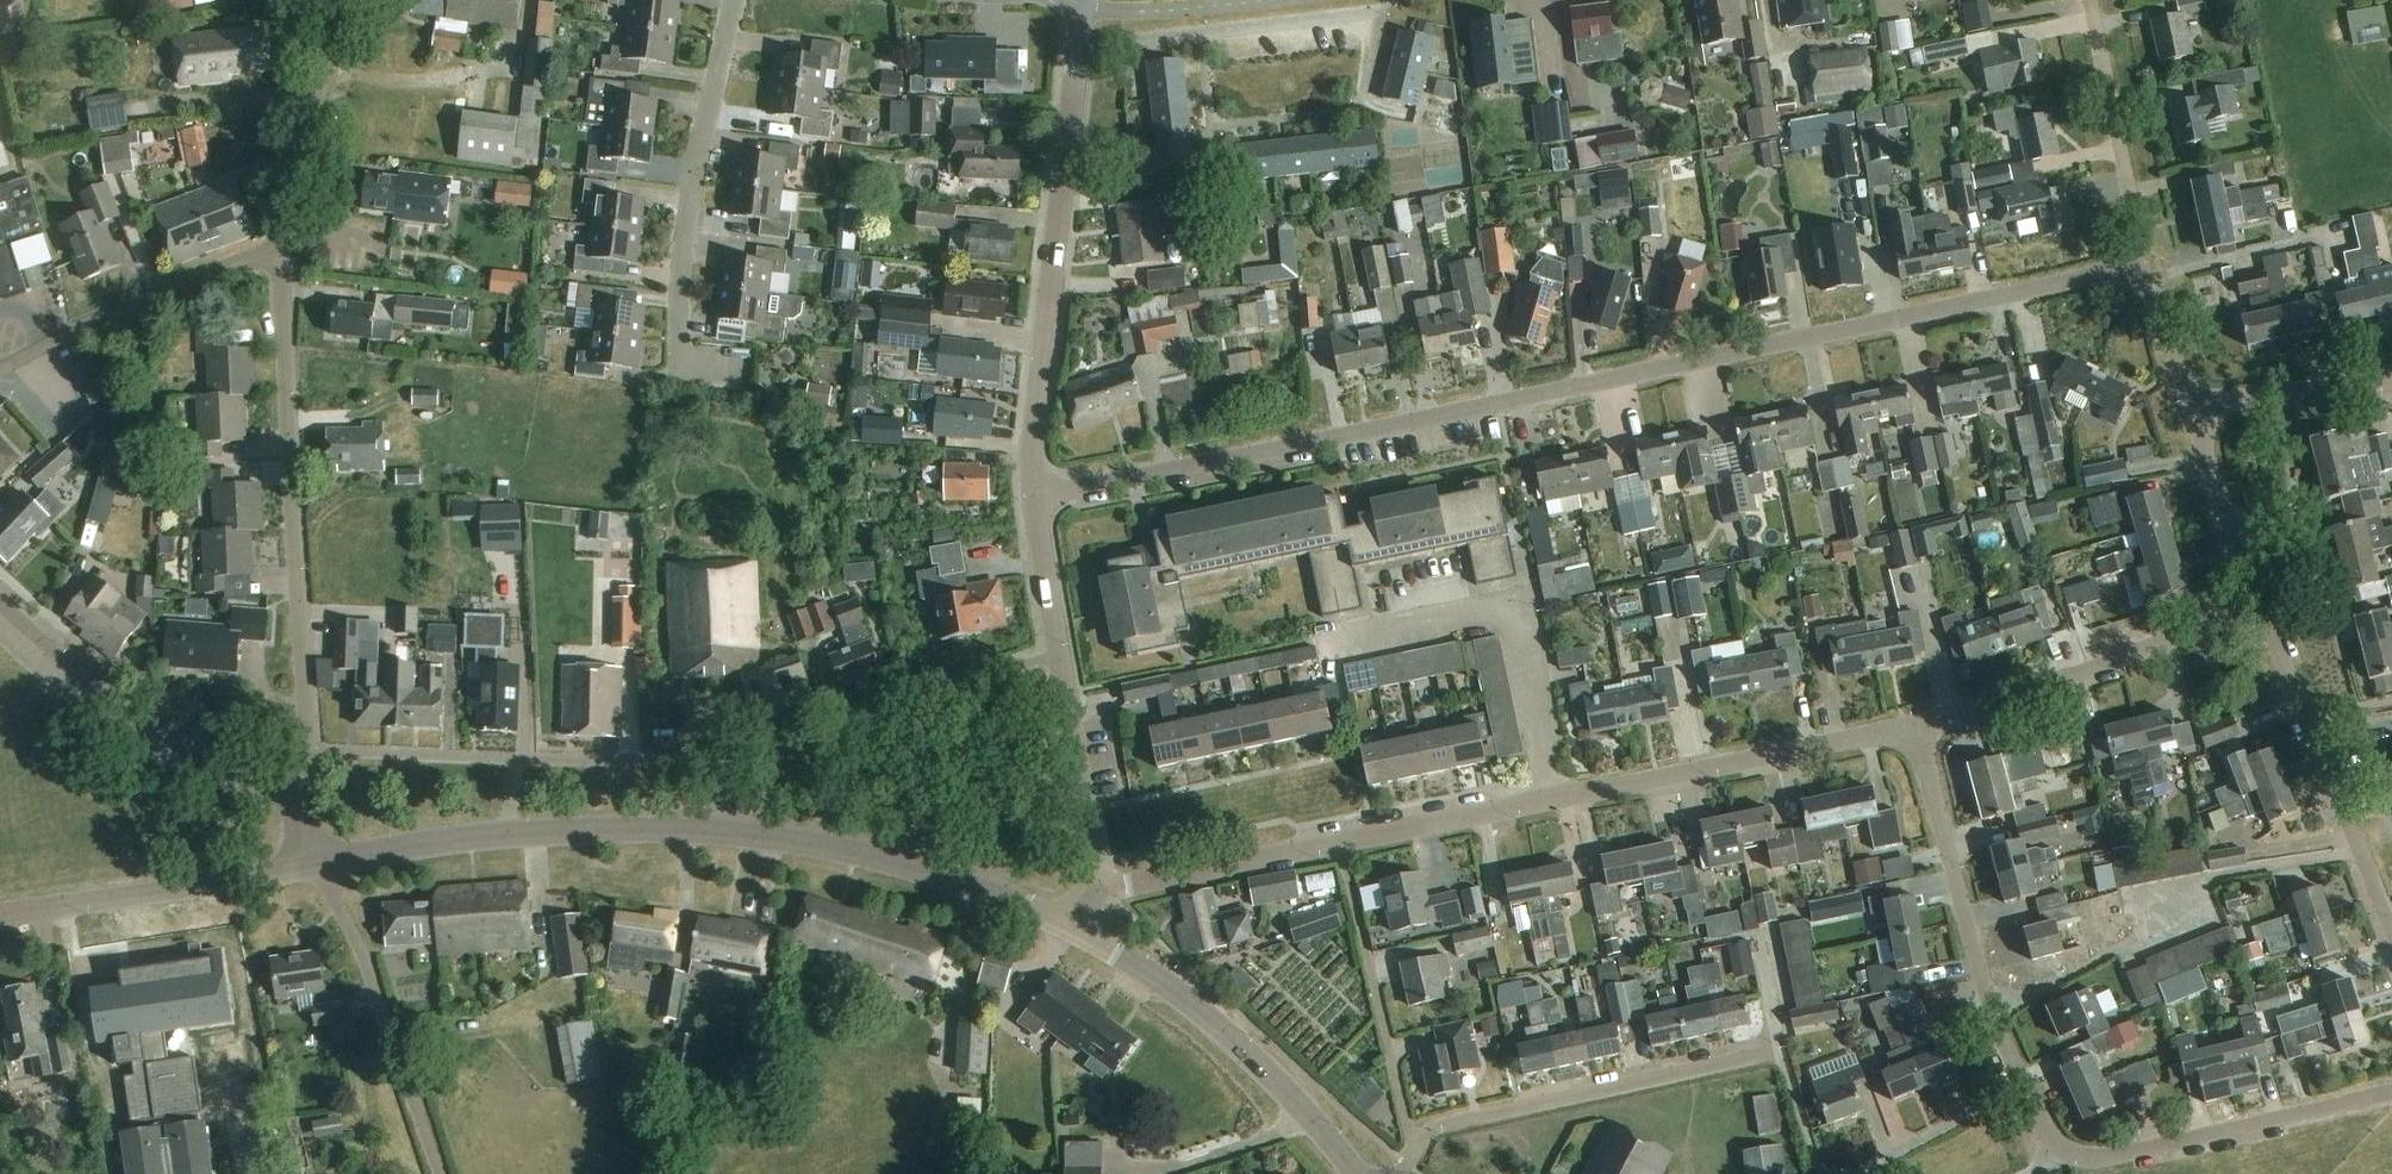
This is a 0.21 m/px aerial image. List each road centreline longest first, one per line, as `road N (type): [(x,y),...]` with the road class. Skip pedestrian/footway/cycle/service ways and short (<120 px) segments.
road 1 (residential): [(1031,501),(2092,276),(2126,276)]
road 2 (residential): [(1092,893),(1916,727)]
road 3 (unclassified): [(1031,501),(1030,390),(1076,84),(1076,0)]
road 4 (residential): [(304,749),(277,260)]
road 5 (residential): [(733,775),(717,756),(703,752),(513,760),(304,749)]
road 6 (unclassified): [(313,865),(510,836),(718,833)]
road 7 (residential): [(2023,1086),(1992,1008),(1916,727)]
road 8 (unclassified): [(718,833),(839,849),(929,872),(1075,930)]
road 9 (residential): [(687,359),(692,240),(733,0)]
road 10 (unclassified): [(1075,930),(1170,990),(1242,1051),(1349,1164)]
road 11 (residential): [(1916,727),(2258,608)]
road 12 (residential): [(2391,940),(2258,608)]
road 13 (residential): [(0,607),(128,710),(289,806)]
road 14 (residential): [(733,775),(1058,658)]
road 15 (residential): [(2391,1092),(2108,1158),(2056,1152)]
road 16 (unclassified): [(0,917),(313,865)]
road 17 (residential): [(0,375),(161,297),(259,259),(277,260)]
road 18 (residential): [(2126,276),(2139,237),(2096,0)]
road 19 (residential): [(277,260),(331,0)]
road 20 (unclassified): [(1092,893),(1058,658)]
road 21 (residential): [(2258,608),(2195,416)]
road 22 (residential): [(2195,416),(2391,382)]
road 23 (residential): [(2023,1086),(1866,1173)]
road 24 (residential): [(2195,416),(2157,304),(2126,276)]
road 25 (unclassified): [(1058,658),(1031,501)]

